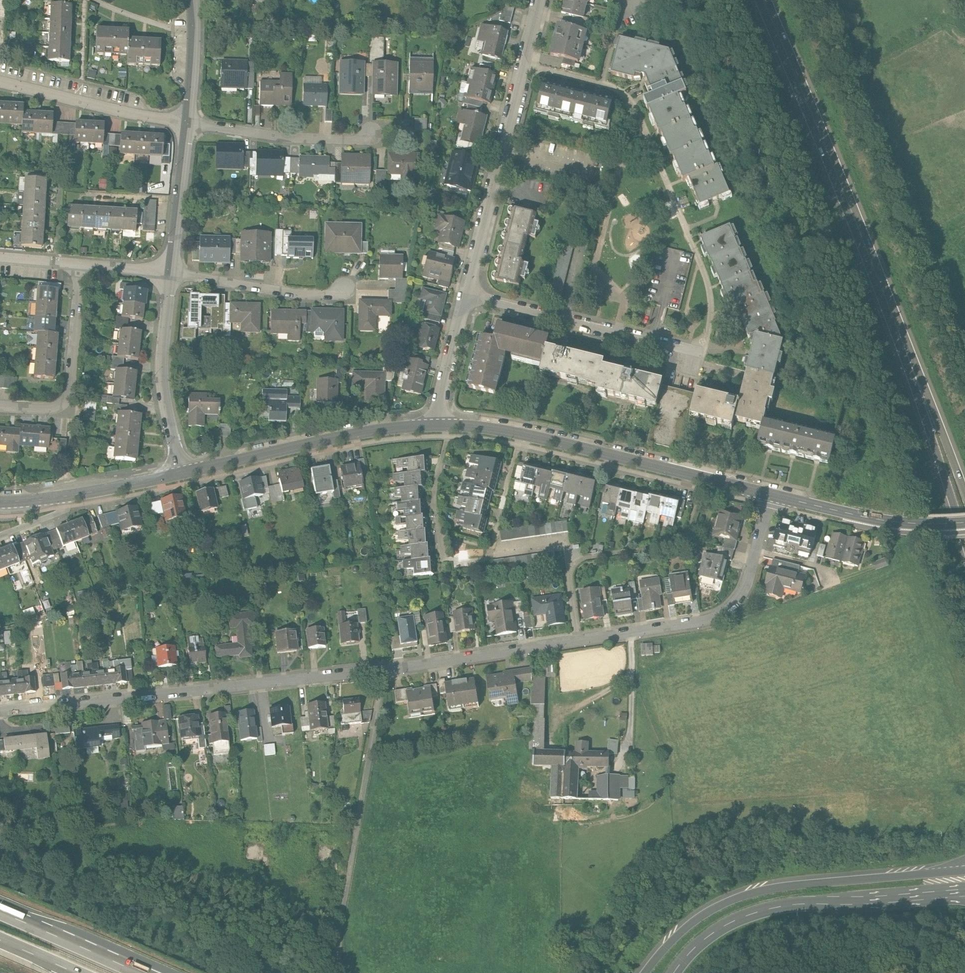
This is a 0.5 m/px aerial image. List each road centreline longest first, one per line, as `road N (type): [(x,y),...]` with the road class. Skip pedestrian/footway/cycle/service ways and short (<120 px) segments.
road 1 (residential): [(0,711),(386,670),(708,620),(726,611),(750,579),(772,496)]
road 2 (residential): [(437,425),(538,0)]
road 3 (primary): [(764,0),(915,369)]
road 4 (tertiary): [(772,496),(521,434),(437,425)]
road 5 (motorway): [(948,873),(751,891),(695,916),(643,972)]
road 6 (motorway): [(674,972),(713,929),(760,908),(940,892)]
road 7 (tertiary): [(437,425),(183,472)]
road 8 (residential): [(0,406),(50,411),(68,396),(82,264)]
road 9 (residential): [(183,472),(165,365),(173,273)]
road 10 (tertiary): [(964,523),(868,519),(772,496)]
road 11 (residential): [(190,123),(0,81)]
road 12 (tertiary): [(183,472),(0,503)]
road 13 (residential): [(190,123),(290,138),(359,139),(369,133)]
road 14 (primary): [(915,369),(964,538)]
road 15 (residential): [(173,273),(329,295),(342,289)]
road 16 (motorway): [(141,972),(0,912)]
road 17 (residential): [(173,273),(190,123)]
road 18 (primary): [(964,490),(935,400),(915,369)]
road 19 (residential): [(190,123),(194,0)]

